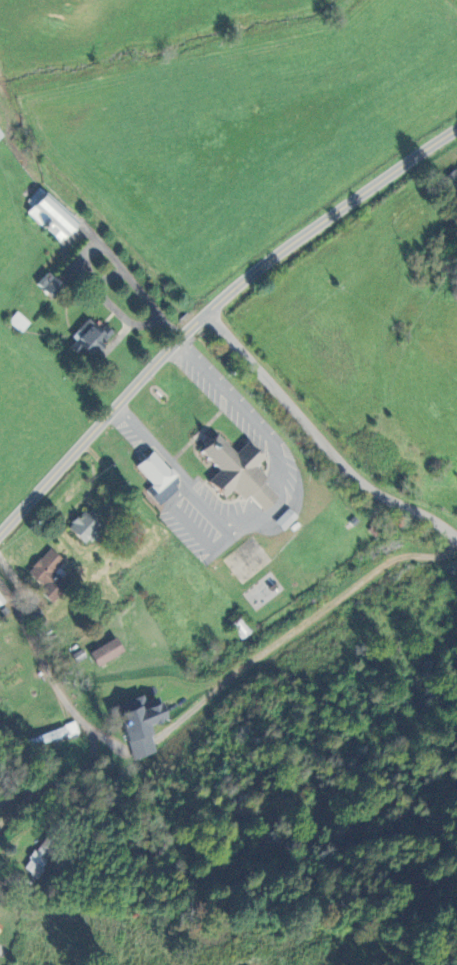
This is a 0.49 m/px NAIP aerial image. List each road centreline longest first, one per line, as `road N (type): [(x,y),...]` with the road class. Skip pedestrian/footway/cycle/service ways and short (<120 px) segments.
road 1 (residential): [(456,129),(238,279),(0,533)]
road 2 (residential): [(205,313),(371,491),(456,534)]

